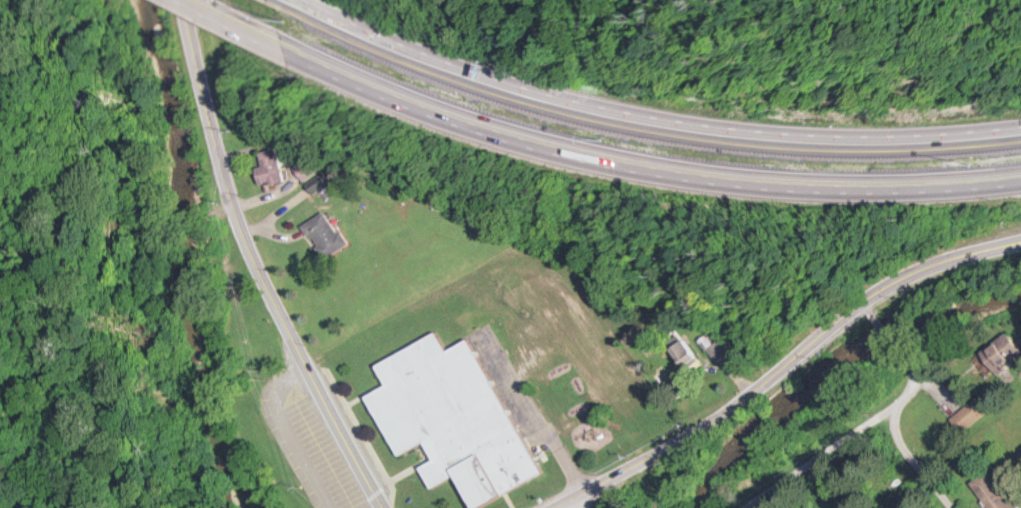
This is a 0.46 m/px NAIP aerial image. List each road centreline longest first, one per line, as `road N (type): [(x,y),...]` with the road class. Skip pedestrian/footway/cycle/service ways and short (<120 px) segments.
road 1 (motorway): [(290,49),(408,110),(603,161),(770,189),(914,194),(1020,179)]
road 2 (motorway): [(1020,132),(882,142),(746,135),(578,111),(430,63),(299,0)]
road 3 (tertiary): [(1020,230),(866,304),(748,391),(539,507)]
road 4 (tertiary): [(393,507),(366,472),(235,196),(183,0)]
road 5 (residential): [(896,346),(912,369),(901,400),(743,507)]
road 6 (residential): [(895,405),(900,441),(952,507)]

